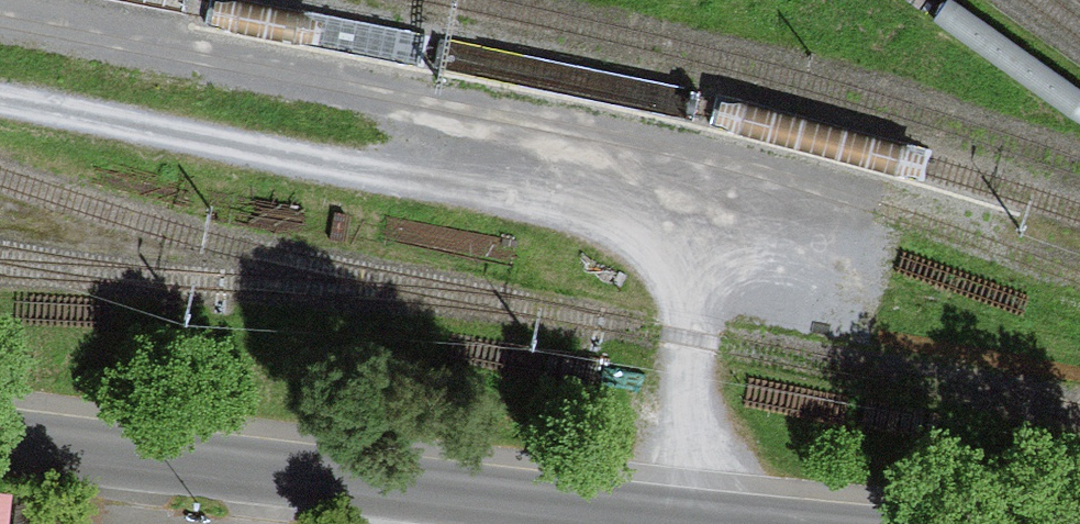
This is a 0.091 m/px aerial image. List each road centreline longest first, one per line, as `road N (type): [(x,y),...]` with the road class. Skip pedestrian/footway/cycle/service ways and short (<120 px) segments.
road 1 (track): [(0,102),(549,208),(641,247),(666,267),(691,320),(684,513)]
road 2 (residential): [(795,523),(0,436)]

